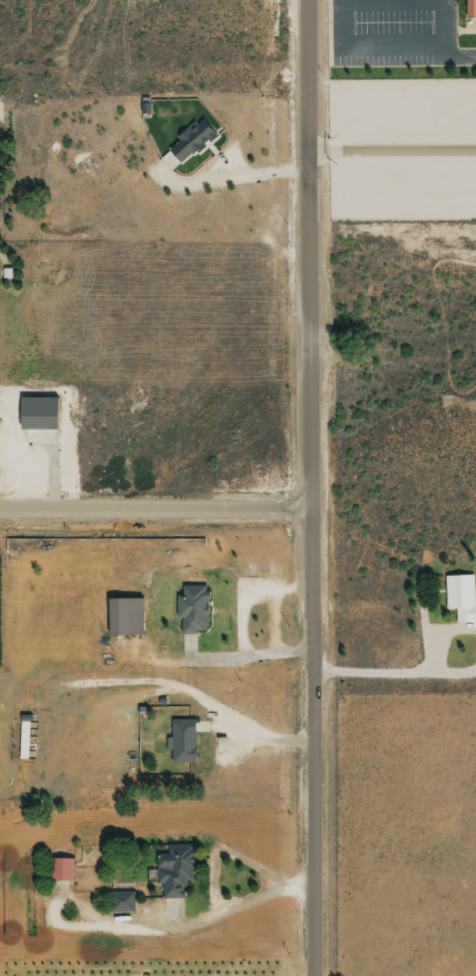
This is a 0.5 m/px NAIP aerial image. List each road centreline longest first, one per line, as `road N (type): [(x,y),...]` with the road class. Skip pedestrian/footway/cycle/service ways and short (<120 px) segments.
road 1 (residential): [(306,513),(305,0)]
road 2 (residential): [(310,975),(306,513)]
road 3 (residential): [(0,513),(306,513)]

